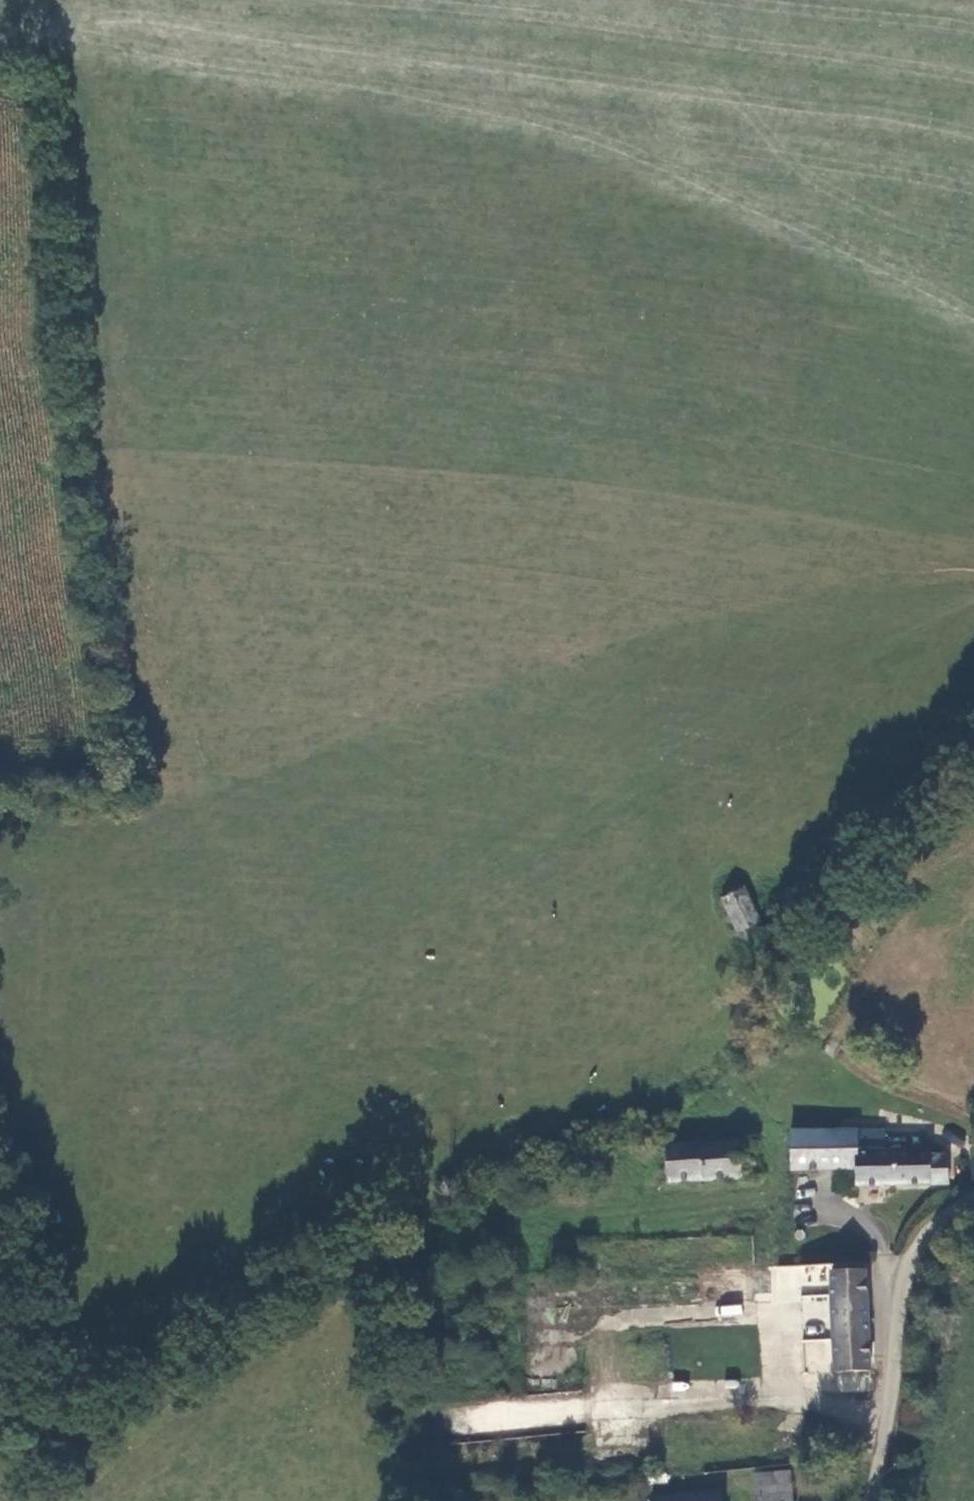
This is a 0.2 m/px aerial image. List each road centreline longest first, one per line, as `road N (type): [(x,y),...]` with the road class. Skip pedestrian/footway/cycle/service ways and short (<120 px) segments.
road 1 (unclassified): [(871,1500),(915,1253),(940,1219),(973,1197)]

